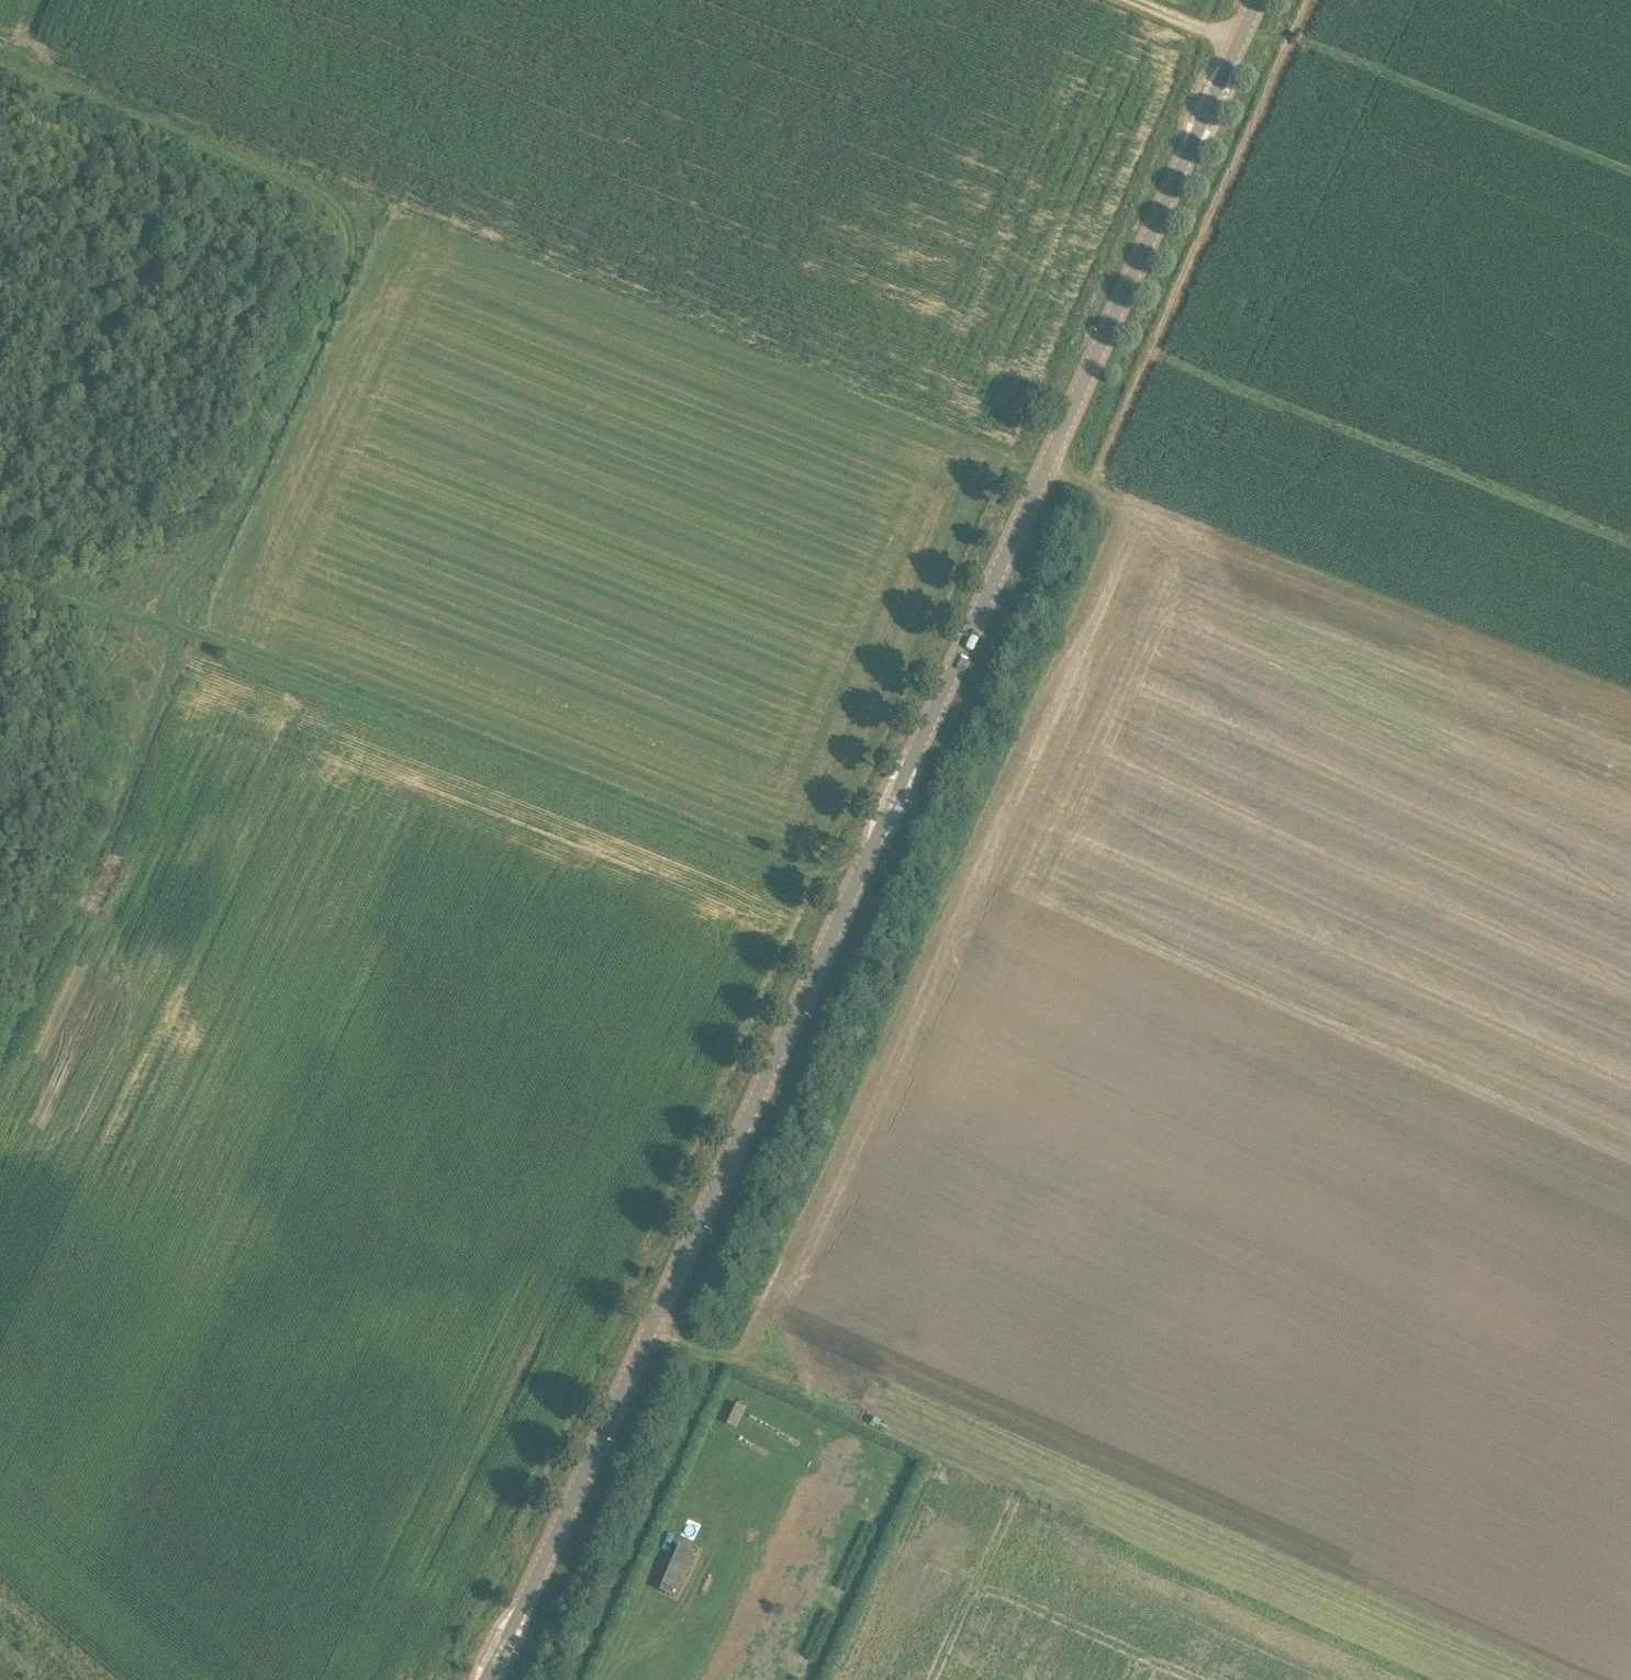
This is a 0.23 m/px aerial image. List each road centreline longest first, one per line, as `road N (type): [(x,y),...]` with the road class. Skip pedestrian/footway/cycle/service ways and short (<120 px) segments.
road 1 (unclassified): [(480,1679),(893,802),(1256,0)]
road 2 (track): [(850,894),(209,638),(0,580)]
road 3 (track): [(181,632),(160,603),(162,588),(169,573),(237,518),(349,269),(353,230),(345,212),(307,185),(0,63)]
road 4 (track): [(1325,1653),(1033,1520),(960,1468),(647,1327)]

